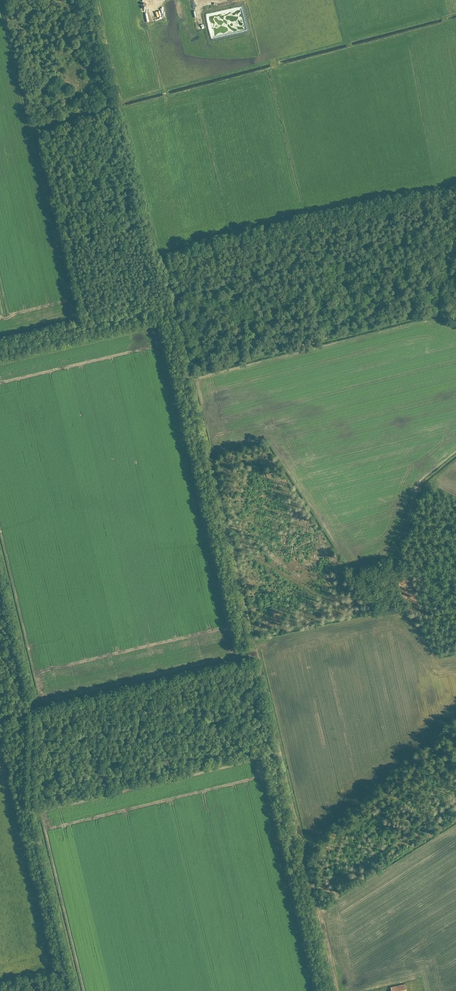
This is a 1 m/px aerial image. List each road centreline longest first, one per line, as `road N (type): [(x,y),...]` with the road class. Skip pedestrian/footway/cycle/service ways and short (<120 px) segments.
road 1 (track): [(172,303),(336,990)]
road 2 (track): [(258,656),(38,708),(34,807),(78,990)]
road 3 (track): [(455,228),(228,300),(172,303),(160,257)]
road 4 (track): [(230,543),(338,605),(455,551)]
road 5 (track): [(455,757),(305,851)]

